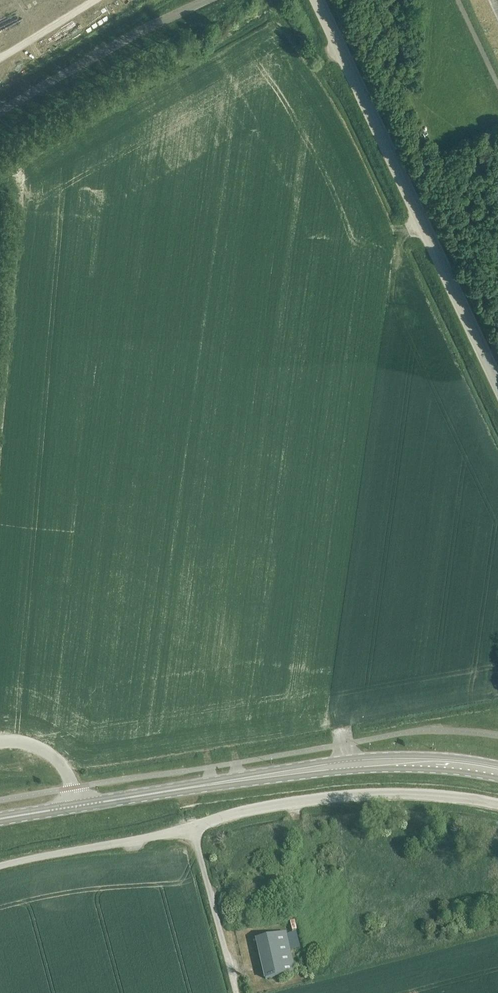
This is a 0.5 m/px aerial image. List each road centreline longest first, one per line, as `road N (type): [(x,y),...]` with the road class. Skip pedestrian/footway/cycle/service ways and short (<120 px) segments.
road 1 (primary): [(73,807),(337,769),(424,765),(497,773)]
road 2 (unclassified): [(497,387),(316,0)]
road 3 (unclassified): [(497,805),(375,794),(194,825)]
road 4 (unclassified): [(207,0),(0,112)]
road 5 (unclassified): [(0,865),(194,825)]
road 6 (unclassified): [(236,992),(194,825)]

